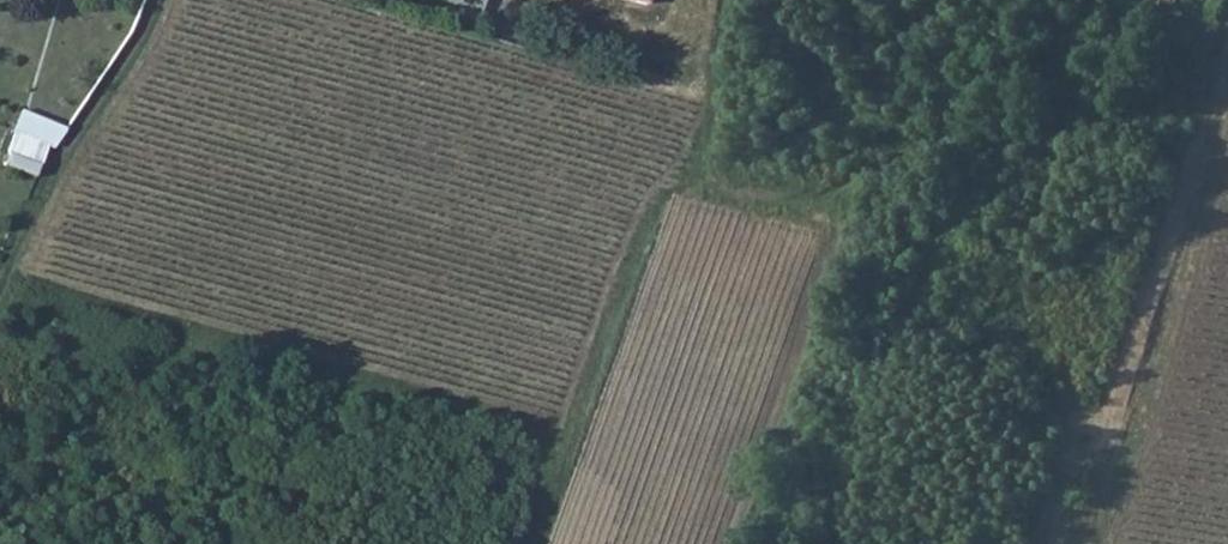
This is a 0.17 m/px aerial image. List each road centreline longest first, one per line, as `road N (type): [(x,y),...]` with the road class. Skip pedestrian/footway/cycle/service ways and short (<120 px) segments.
road 1 (track): [(154,0),(11,257),(0,292)]

